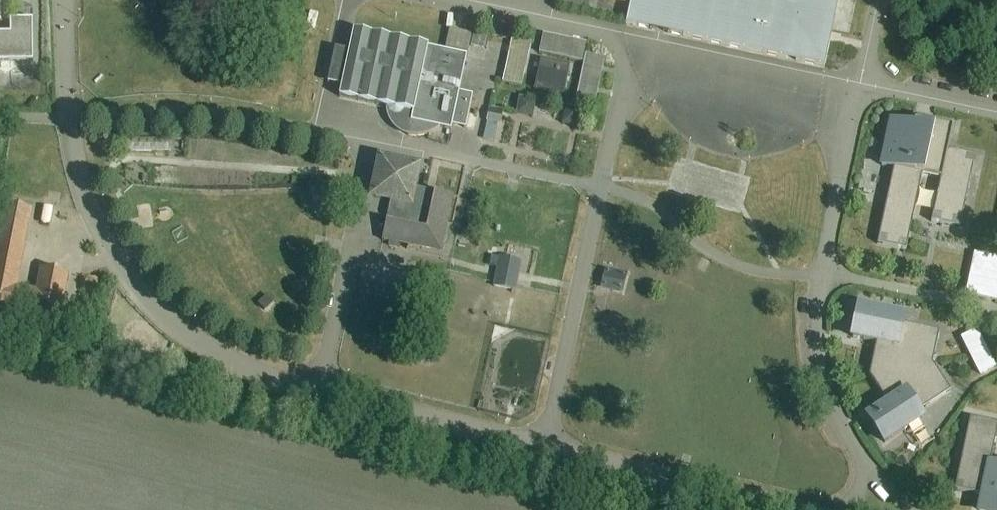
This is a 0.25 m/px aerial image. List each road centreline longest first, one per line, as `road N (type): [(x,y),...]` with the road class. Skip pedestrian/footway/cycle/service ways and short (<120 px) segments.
road 1 (residential): [(550,451),(324,397),(240,366),(165,318),(115,258),(86,198),(69,118),(66,0)]
road 2 (residential): [(863,88),(821,316),(828,382),(867,470)]
road 3 (residential): [(636,71),(601,189),(550,451)]
road 4 (residential): [(785,509),(550,451)]
road 5 (residential): [(636,71),(671,52),(863,88)]
road 6 (residential): [(441,0),(619,40),(636,71)]
road 7 (residential): [(863,88),(996,115)]

